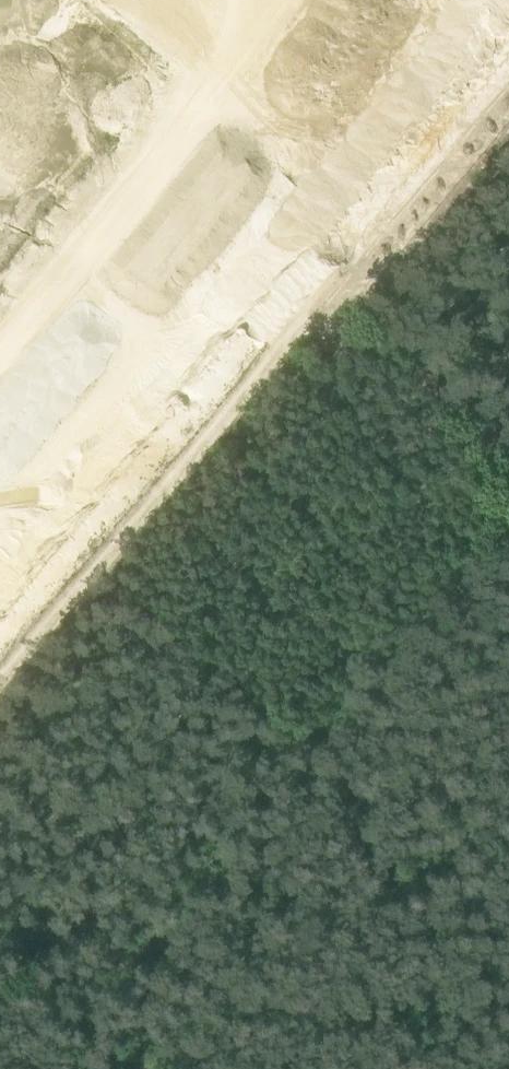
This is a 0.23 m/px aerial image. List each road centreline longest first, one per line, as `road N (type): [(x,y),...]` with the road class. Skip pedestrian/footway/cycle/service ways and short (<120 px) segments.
road 1 (track): [(124,1068),(0,961)]

